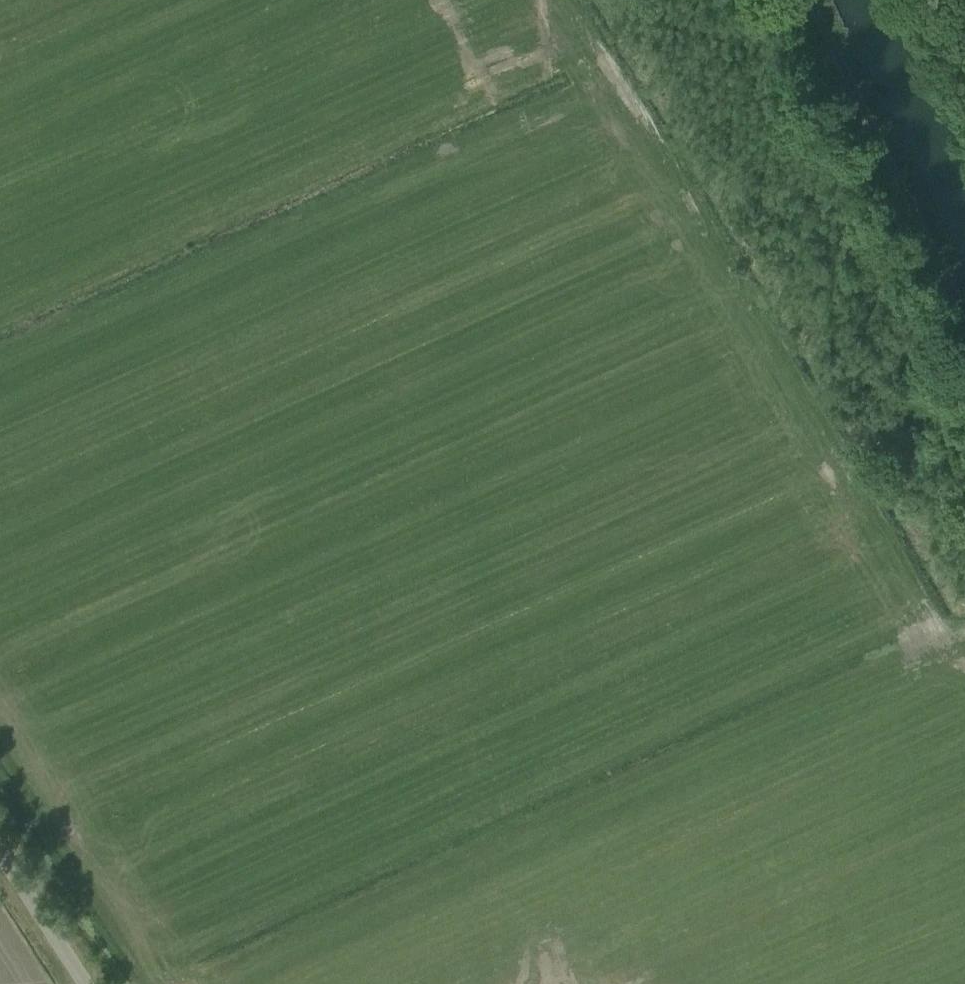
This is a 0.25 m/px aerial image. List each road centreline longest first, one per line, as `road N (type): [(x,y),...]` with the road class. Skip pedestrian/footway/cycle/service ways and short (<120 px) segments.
road 1 (track): [(964,308),(813,0)]
road 2 (unclassified): [(0,857),(82,983)]

